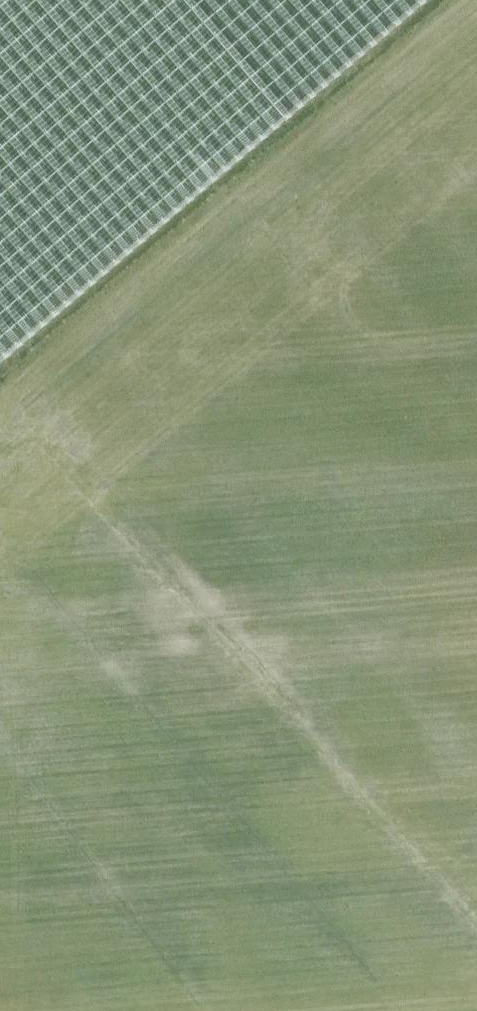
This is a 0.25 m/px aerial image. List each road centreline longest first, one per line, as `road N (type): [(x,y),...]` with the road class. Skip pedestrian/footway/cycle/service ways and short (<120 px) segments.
road 1 (track): [(476,458),(0,422)]

